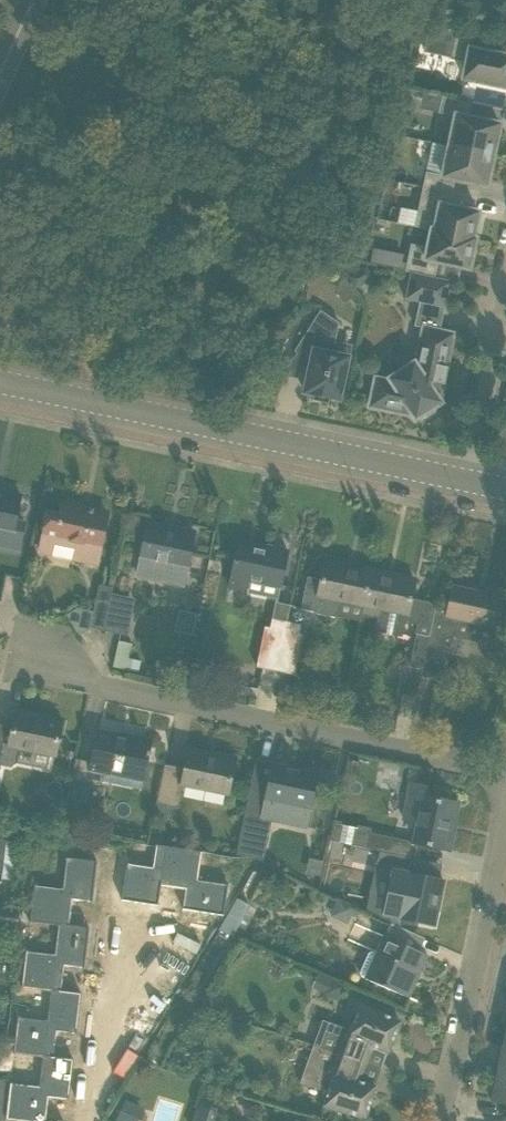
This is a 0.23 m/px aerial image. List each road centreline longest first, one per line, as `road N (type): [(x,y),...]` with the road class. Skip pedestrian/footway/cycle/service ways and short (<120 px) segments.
road 1 (residential): [(505,779),(24,676)]
road 2 (residential): [(468,481),(0,384)]
road 3 (residential): [(92,1062),(114,923),(154,926),(169,934),(171,960),(116,1047)]
road 4 (residential): [(441,1120),(505,822)]
road 5 (residential): [(468,481),(505,295)]

